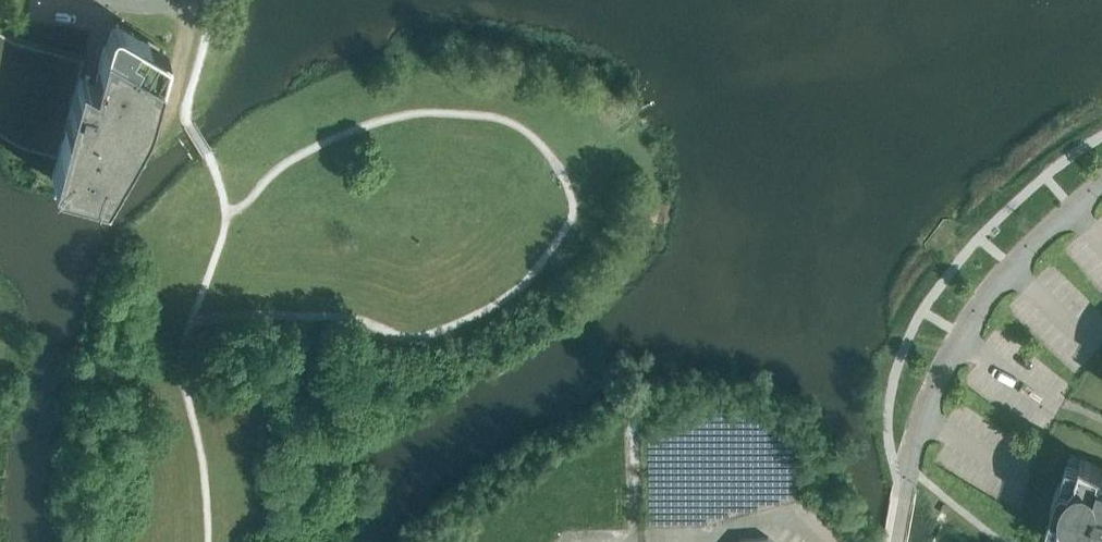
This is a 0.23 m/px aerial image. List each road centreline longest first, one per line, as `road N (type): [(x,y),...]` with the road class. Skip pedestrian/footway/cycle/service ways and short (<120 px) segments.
road 1 (residential): [(897,541),(944,377),(1013,271),(1101,189)]

